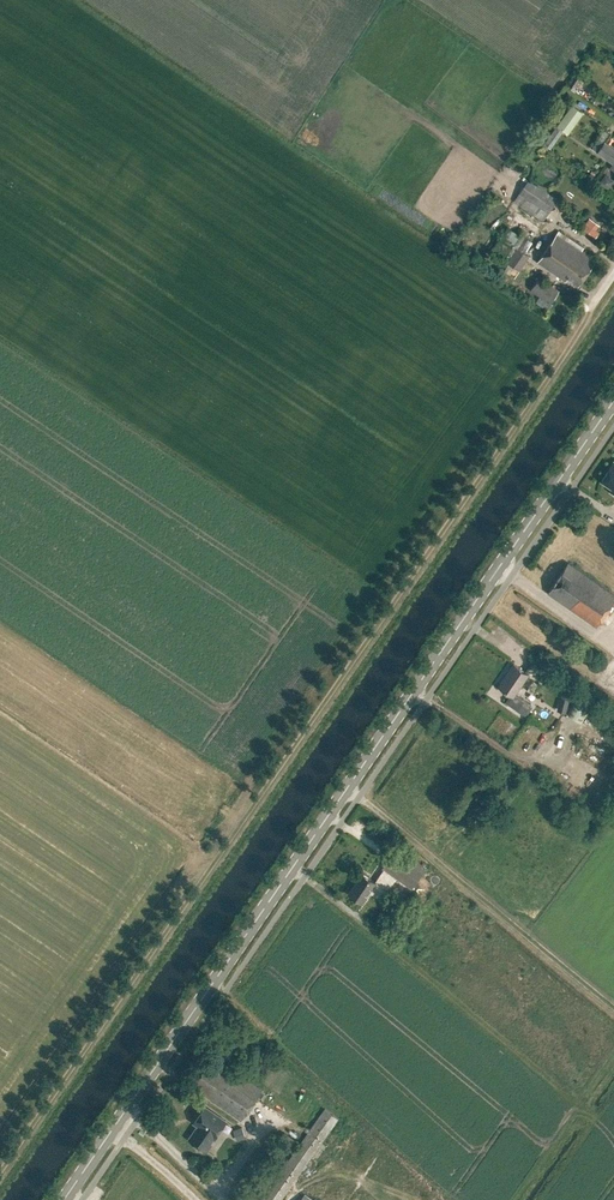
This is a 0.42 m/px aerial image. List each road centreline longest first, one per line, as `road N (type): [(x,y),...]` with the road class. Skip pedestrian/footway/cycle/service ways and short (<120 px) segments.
road 1 (track): [(0,1167),(590,309)]
road 2 (secondary): [(64,1199),(613,400)]

